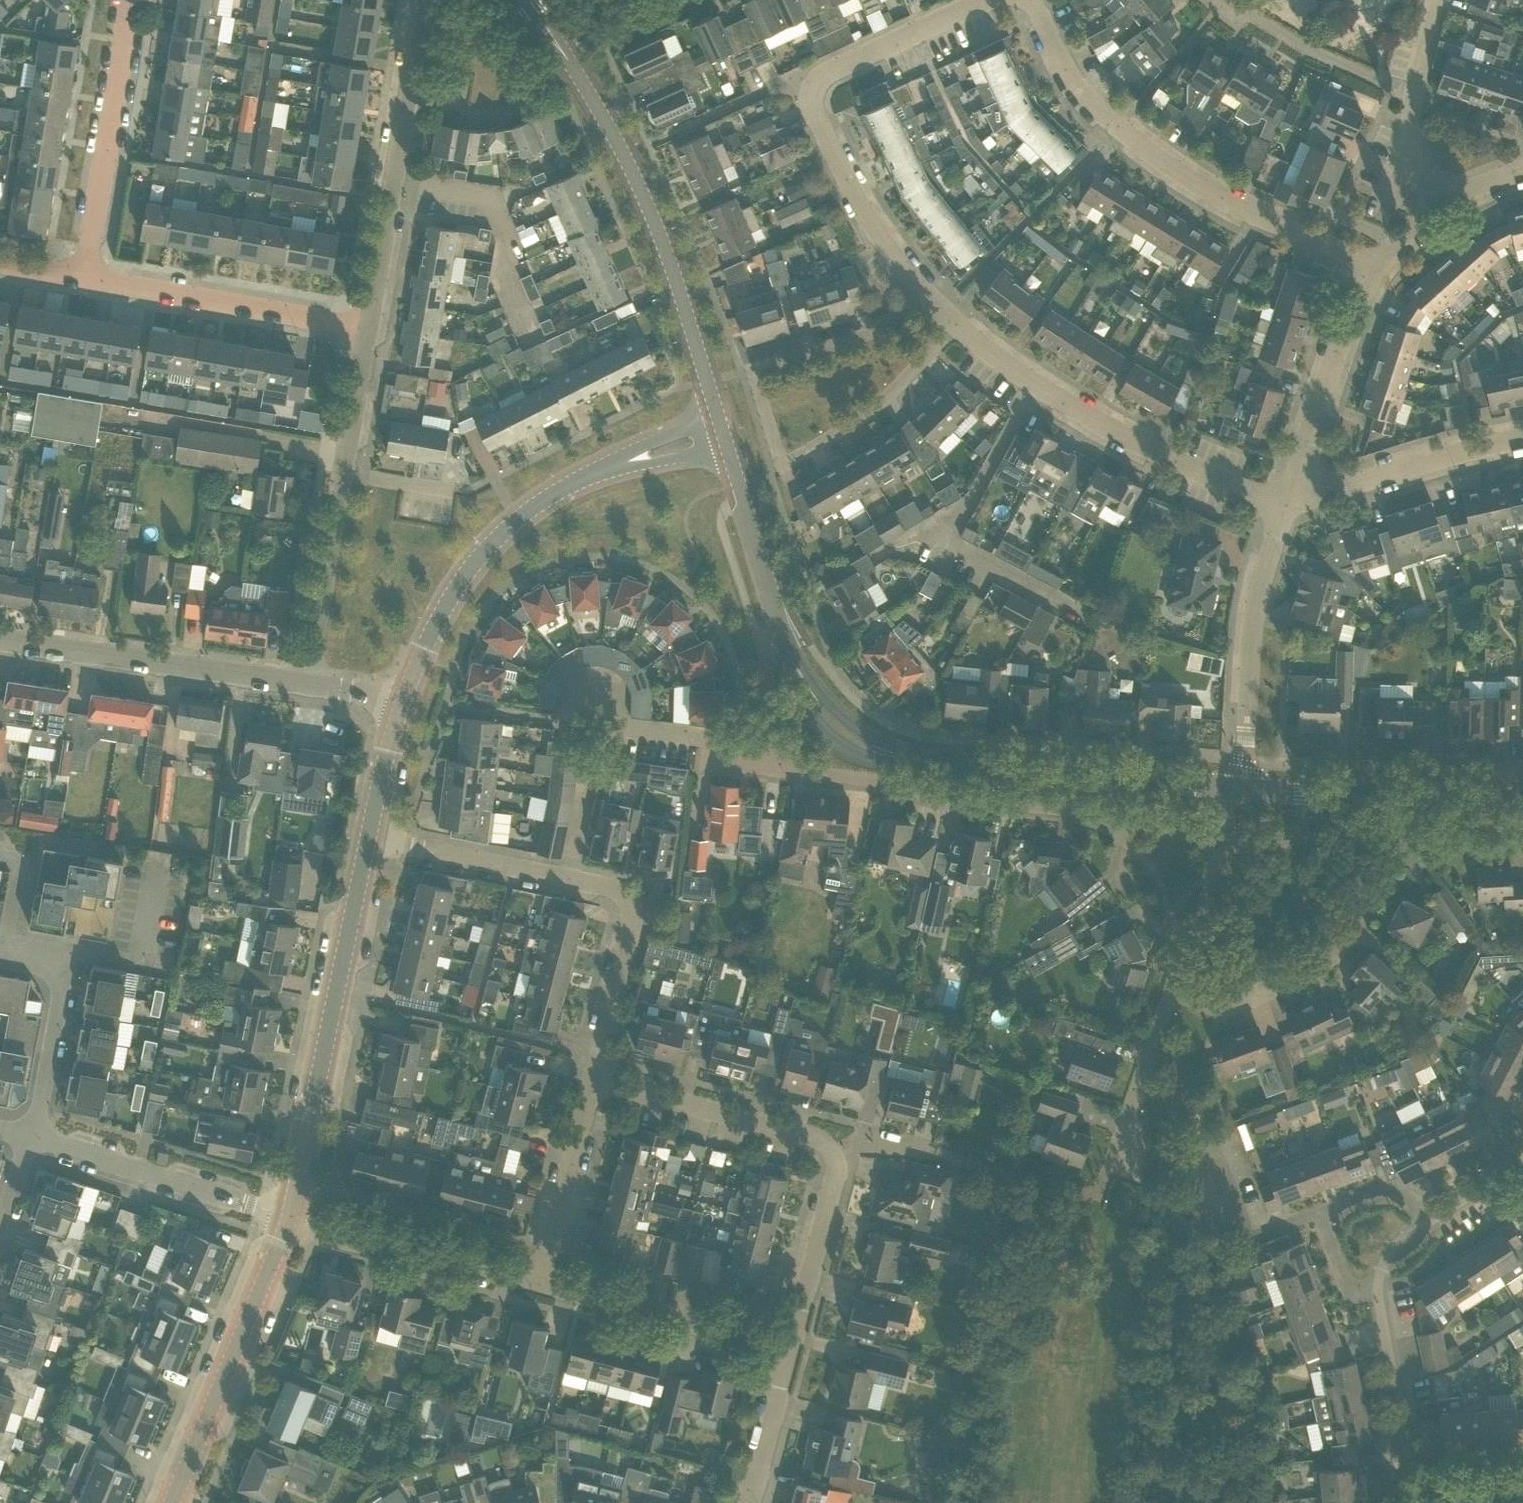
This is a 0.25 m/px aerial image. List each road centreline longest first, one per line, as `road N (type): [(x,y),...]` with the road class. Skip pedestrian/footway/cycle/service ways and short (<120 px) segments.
road 1 (residential): [(1224,839),(758,758)]
road 2 (residential): [(928,301),(818,125),(814,93),(832,72),(1010,0)]
road 3 (residential): [(1018,0),(1101,121),(1226,204),(1376,266)]
road 4 (residential): [(590,1085),(632,922),(628,902),(611,889),(371,832)]
road 5 (tertiary): [(717,412),(632,171),(556,43)]
road 6 (tertiary): [(293,1224),(371,832)]
road 7 (residential): [(1285,499),(1256,498),(1131,439),(1057,400),(957,326)]
road 8 (residential): [(1099,1190),(1221,866),(1224,839)]
road 9 (residential): [(369,329),(427,0)]
road 10 (tertiary): [(406,700),(442,612),(481,554),(532,508),(621,463)]
road 11 (residential): [(750,370),(779,463),(869,414),(957,326)]
road 12 (tertiary): [(1226,788),(918,759)]
road 13 (residential): [(305,682),(0,634)]
road 14 (tertiary): [(176,1502),(293,1224)]
road 15 (residential): [(1235,1012),(1273,1003),(1348,950),(1393,856),(1401,796)]
road 16 (residential): [(1246,789),(1250,619),(1285,499)]
road 17 (residential): [(86,285),(130,0)]
road 18 (residential): [(369,329),(86,285)]
road 19 (residential): [(1377,1286),(1403,1439),(1416,1467),(1460,1487),(1511,1483)]
road 20 (residential): [(293,1224),(37,1140)]
road 21 (residential): [(837,1156),(818,1142),(719,1113),(590,1085)]
road 22 (residential): [(543,1281),(293,1224)]
road 23 (residential): [(793,1337),(543,1281)]
road 24 (residential): [(1285,499),(1318,442),(1376,266)]
road 25 (residential): [(1285,499),(1332,495),(1522,436)]
road 26 (residential): [(0,964),(68,976),(37,1140)]
road 27 (residential): [(1377,1286),(1343,1278),(1321,1215),(1384,1190),(1414,1199),(1430,1223)]
road 28 (residential): [(1423,215),(1400,173),(1416,89),(1448,0)]
road 29 (residential): [(305,682),(342,477)]
road 30 (residential): [(543,1281),(590,1085)]
road 31 (residential): [(750,370),(884,327),(928,301)]
road 32 (residential): [(793,1337),(837,1156)]
road 33 (tertiary): [(778,613),(727,443)]
road 34 (residential): [(751,1502),(793,1337)]
road 35 (tertiary): [(800,675),(813,718),(835,741),(871,758),(918,759)]
road 36 (tertiary): [(1401,796),(1246,789)]
road 37 (residential): [(342,477),(369,329)]
road 38 (residential): [(778,613),(758,758)]
road 39 (tertiary): [(918,759),(846,717),(800,675)]
road 40 (residential): [(971,1155),(879,1141),(837,1156)]
road 41 (residential): [(758,758),(624,727)]
road 42 (tertiary): [(371,832),(406,700)]
road 43 (tertiary): [(1522,800),(1401,796)]

